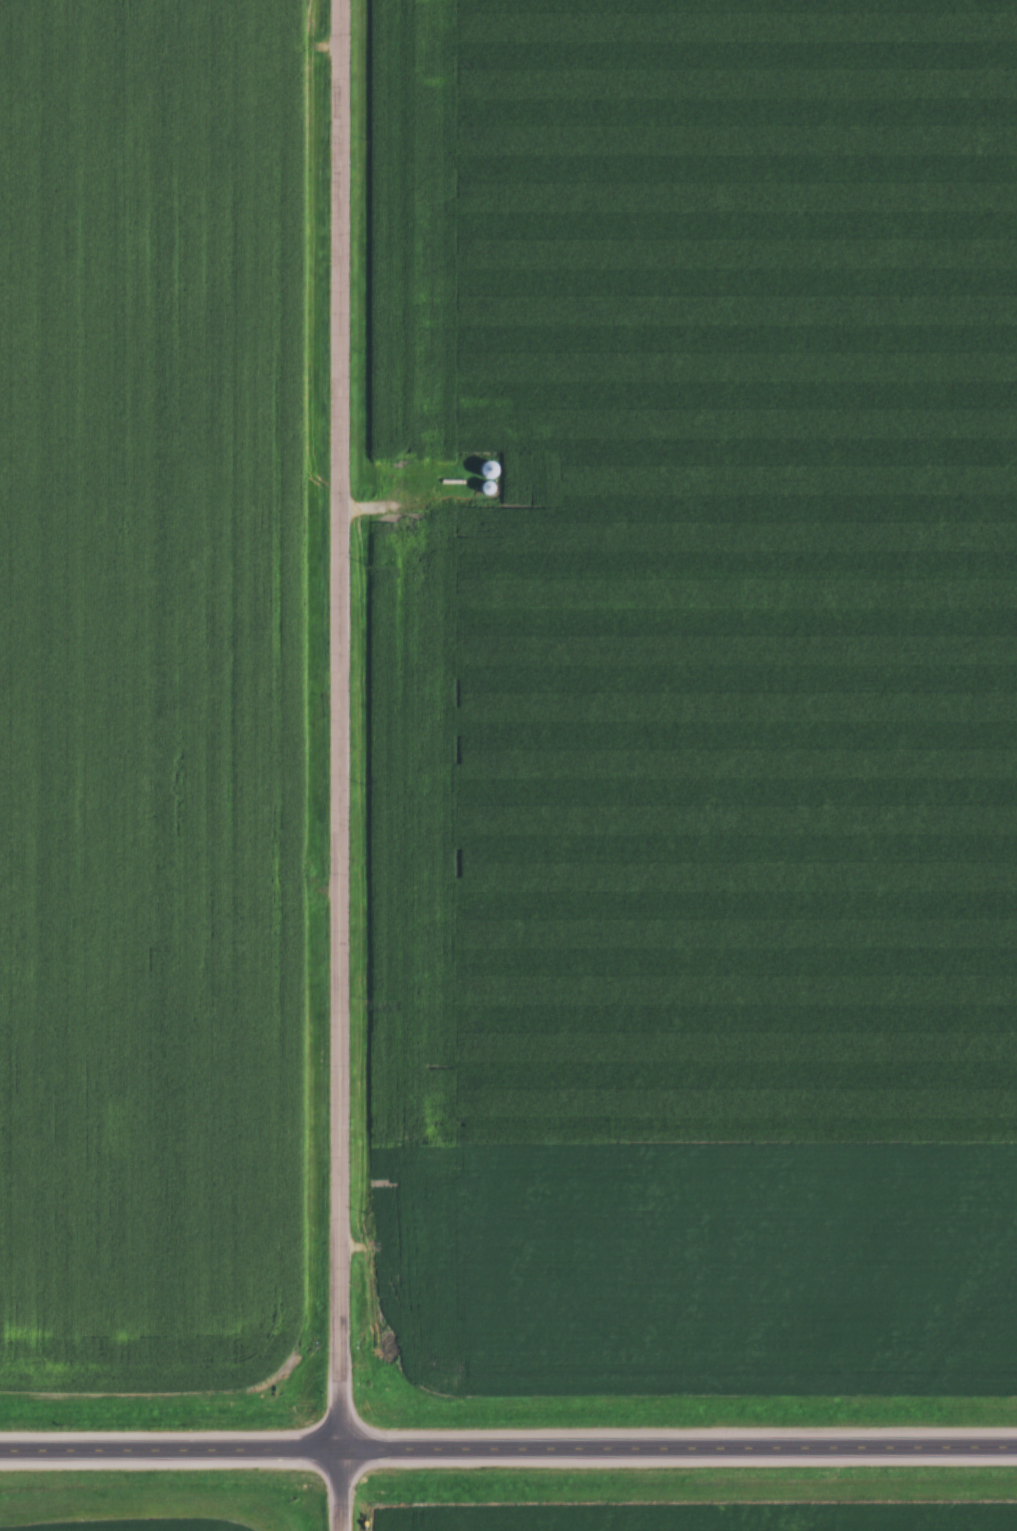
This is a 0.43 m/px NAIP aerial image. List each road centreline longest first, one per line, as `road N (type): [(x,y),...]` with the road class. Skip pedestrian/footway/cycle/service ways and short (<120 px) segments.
road 1 (tertiary): [(346,1530),(343,0)]
road 2 (secondary): [(1016,1447),(0,1449)]

